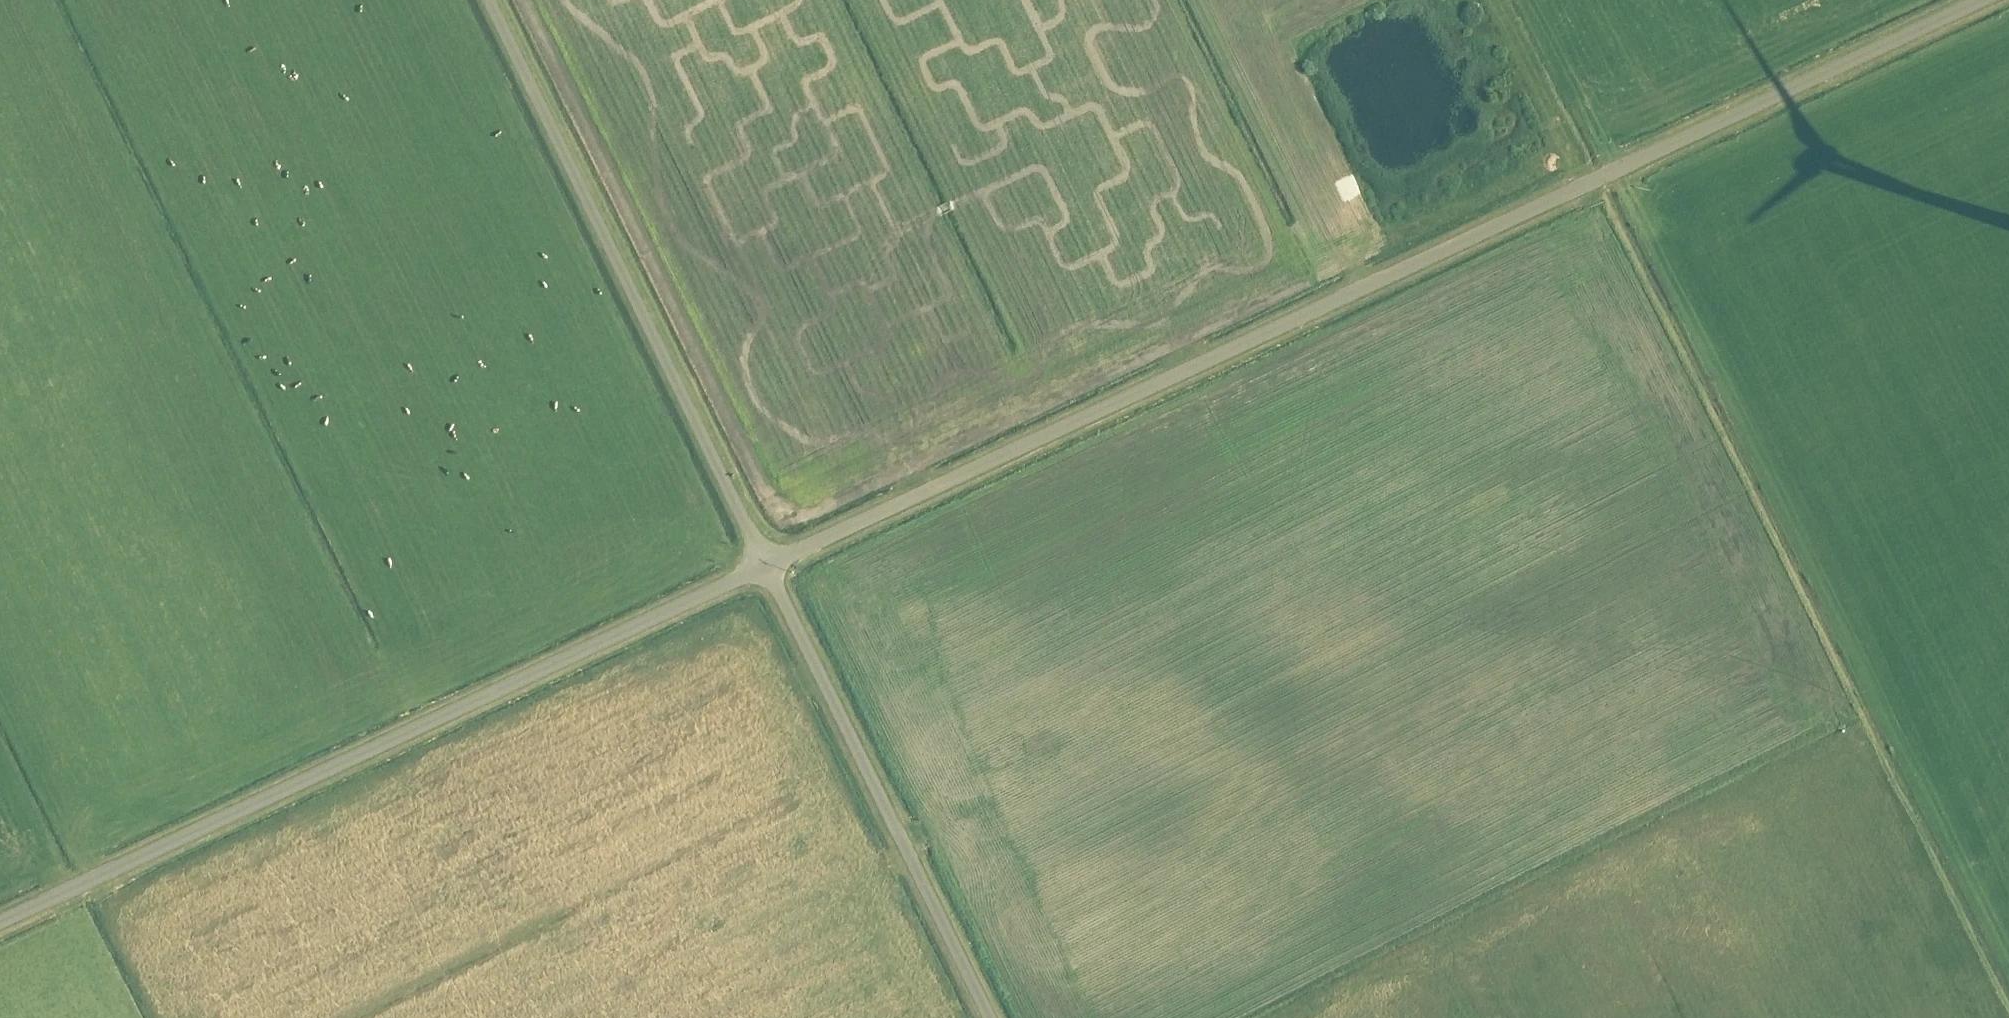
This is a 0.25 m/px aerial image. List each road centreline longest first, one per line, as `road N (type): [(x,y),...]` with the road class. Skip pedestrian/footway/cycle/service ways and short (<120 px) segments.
road 1 (unclassified): [(1990,0),(766,568)]
road 2 (unclassified): [(766,568),(0,923)]
road 3 (unclassified): [(766,568),(491,0)]
road 4 (unclassified): [(989,1017),(766,568)]

